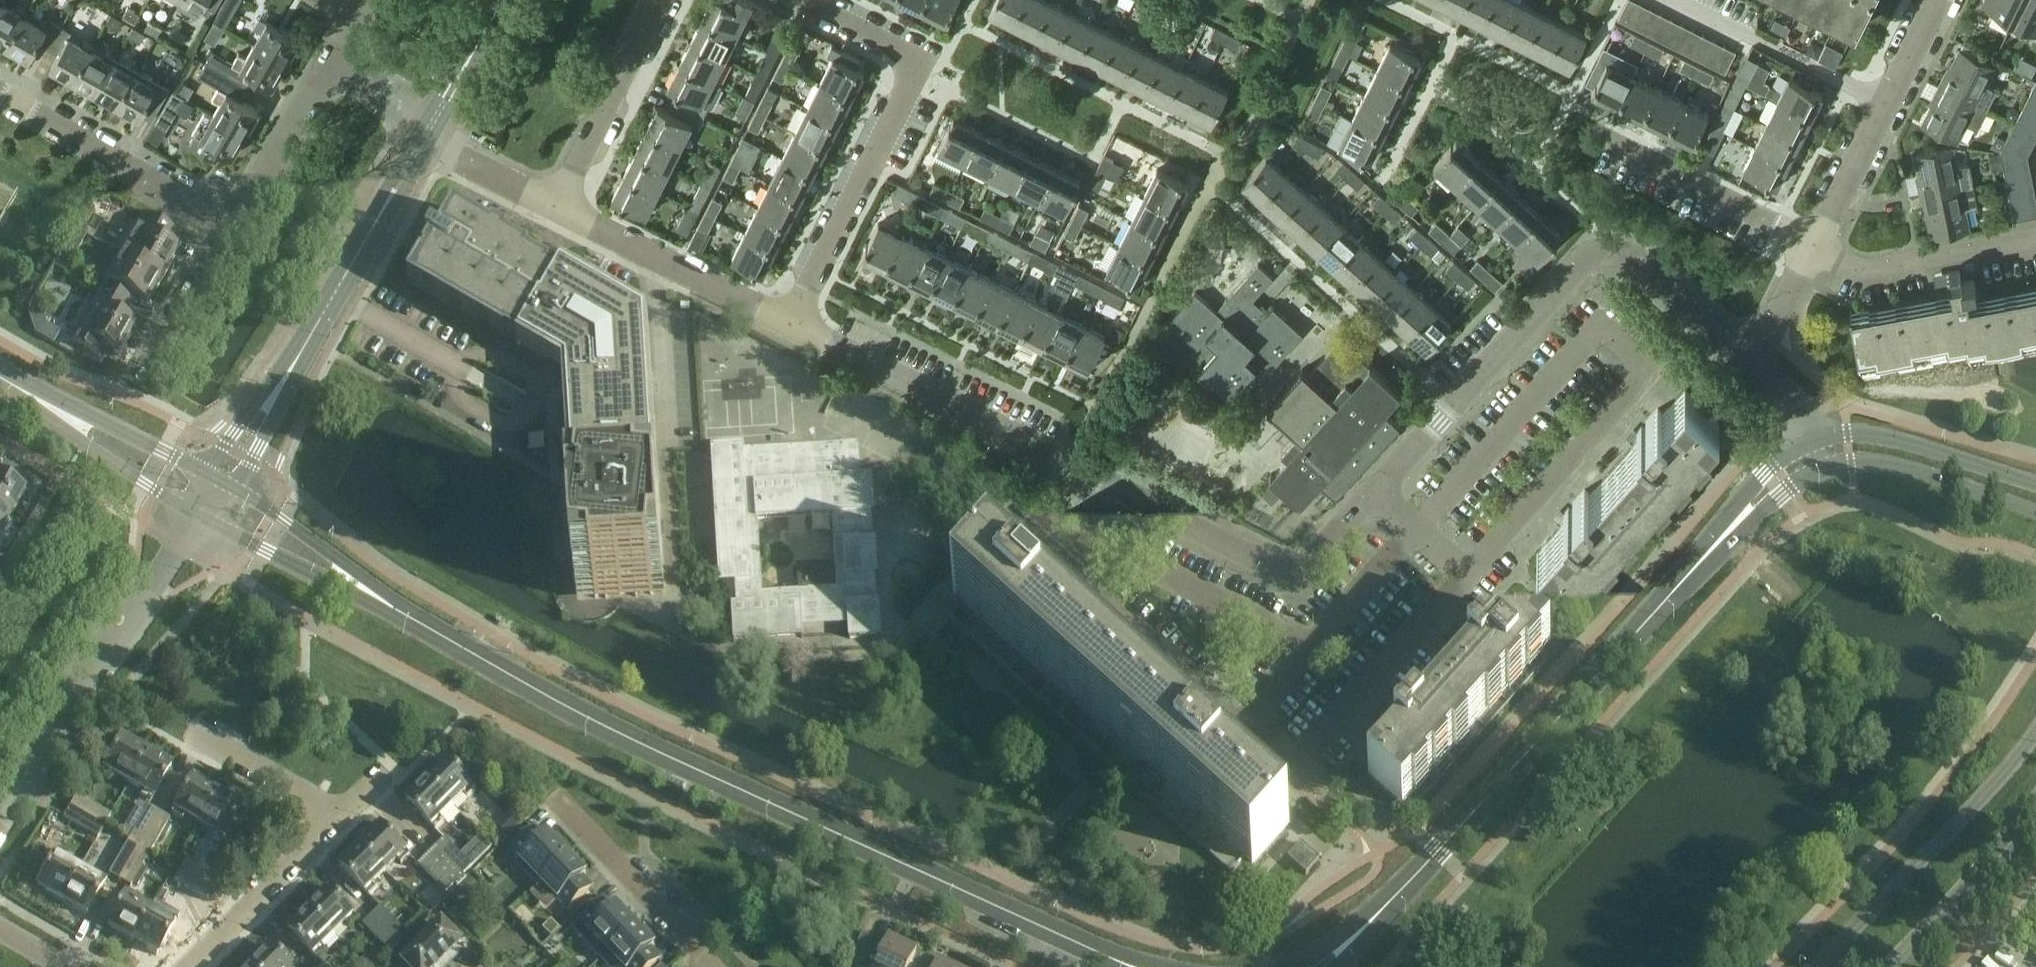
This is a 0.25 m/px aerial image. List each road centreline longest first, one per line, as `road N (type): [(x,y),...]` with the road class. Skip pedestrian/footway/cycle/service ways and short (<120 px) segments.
road 1 (secondary): [(393,608),(609,728),(1115,961)]
road 2 (residential): [(1064,467),(1015,530),(1297,773),(1469,576)]
road 3 (residential): [(1373,489),(1598,253),(1632,258),(1750,361)]
road 4 (secondary): [(1377,916),(1695,569)]
road 5 (residential): [(789,327),(921,67),(790,0)]
road 6 (residential): [(1064,467),(1291,570),(1309,562),(1373,489)]
road 7 (unclassified): [(0,815),(199,515)]
road 8 (secondary): [(2035,734),(1818,966)]
road 9 (residential): [(789,327),(1064,467)]
road 10 (residential): [(1469,576),(1647,374)]
road 11 (residential): [(556,207),(789,327)]
road 12 (residential): [(224,221),(0,96)]
road 13 (residential): [(1812,251),(1593,136)]
road 14 (secondary): [(2035,486),(1865,438),(1808,443)]
road 15 (residential): [(1884,105),(1676,0)]
road 16 (residential): [(556,207),(661,0)]
road 17 (residential): [(1812,251),(1850,271),(2035,237)]
road 18 (residential): [(713,966),(554,799)]
road 19 (secondary): [(1819,471),(1898,471),(2035,516)]
road 20 (secondary): [(1888,966),(2035,800)]
road 21 (secondary): [(19,389),(39,413),(199,515)]
road 22 (secondary): [(199,515),(393,608)]
road 23 (residential): [(186,966),(338,817)]
road 24 (secondary): [(208,474),(19,389)]
road 25 (residential): [(224,221),(254,196),(336,56)]
road 26 (secondary): [(393,608),(377,587),(233,489)]
road 27 (residential): [(145,379),(224,221)]
road 28 (secondary): [(1808,443),(1773,464),(1702,545),(1695,569)]
road 29 (residential): [(338,817),(191,729)]
road 30 (residential): [(1812,251),(1884,105)]
road 31 (secondary): [(1695,569),(1819,471)]
road 32 (tertiary): [(296,359),(268,382),(208,474)]
road 33 (tertiary): [(233,489),(288,393),(296,359)]
road 34 (tertiary): [(296,359),(367,236)]
road 35 (residential): [(433,136),(556,207)]
road 36 (residential): [(1469,576),(1373,489)]
road 37 (residential): [(1750,361),(1812,251)]
road 38 (tertiary): [(421,124),(367,236)]
road 39 (tertiary): [(367,236),(433,136)]

